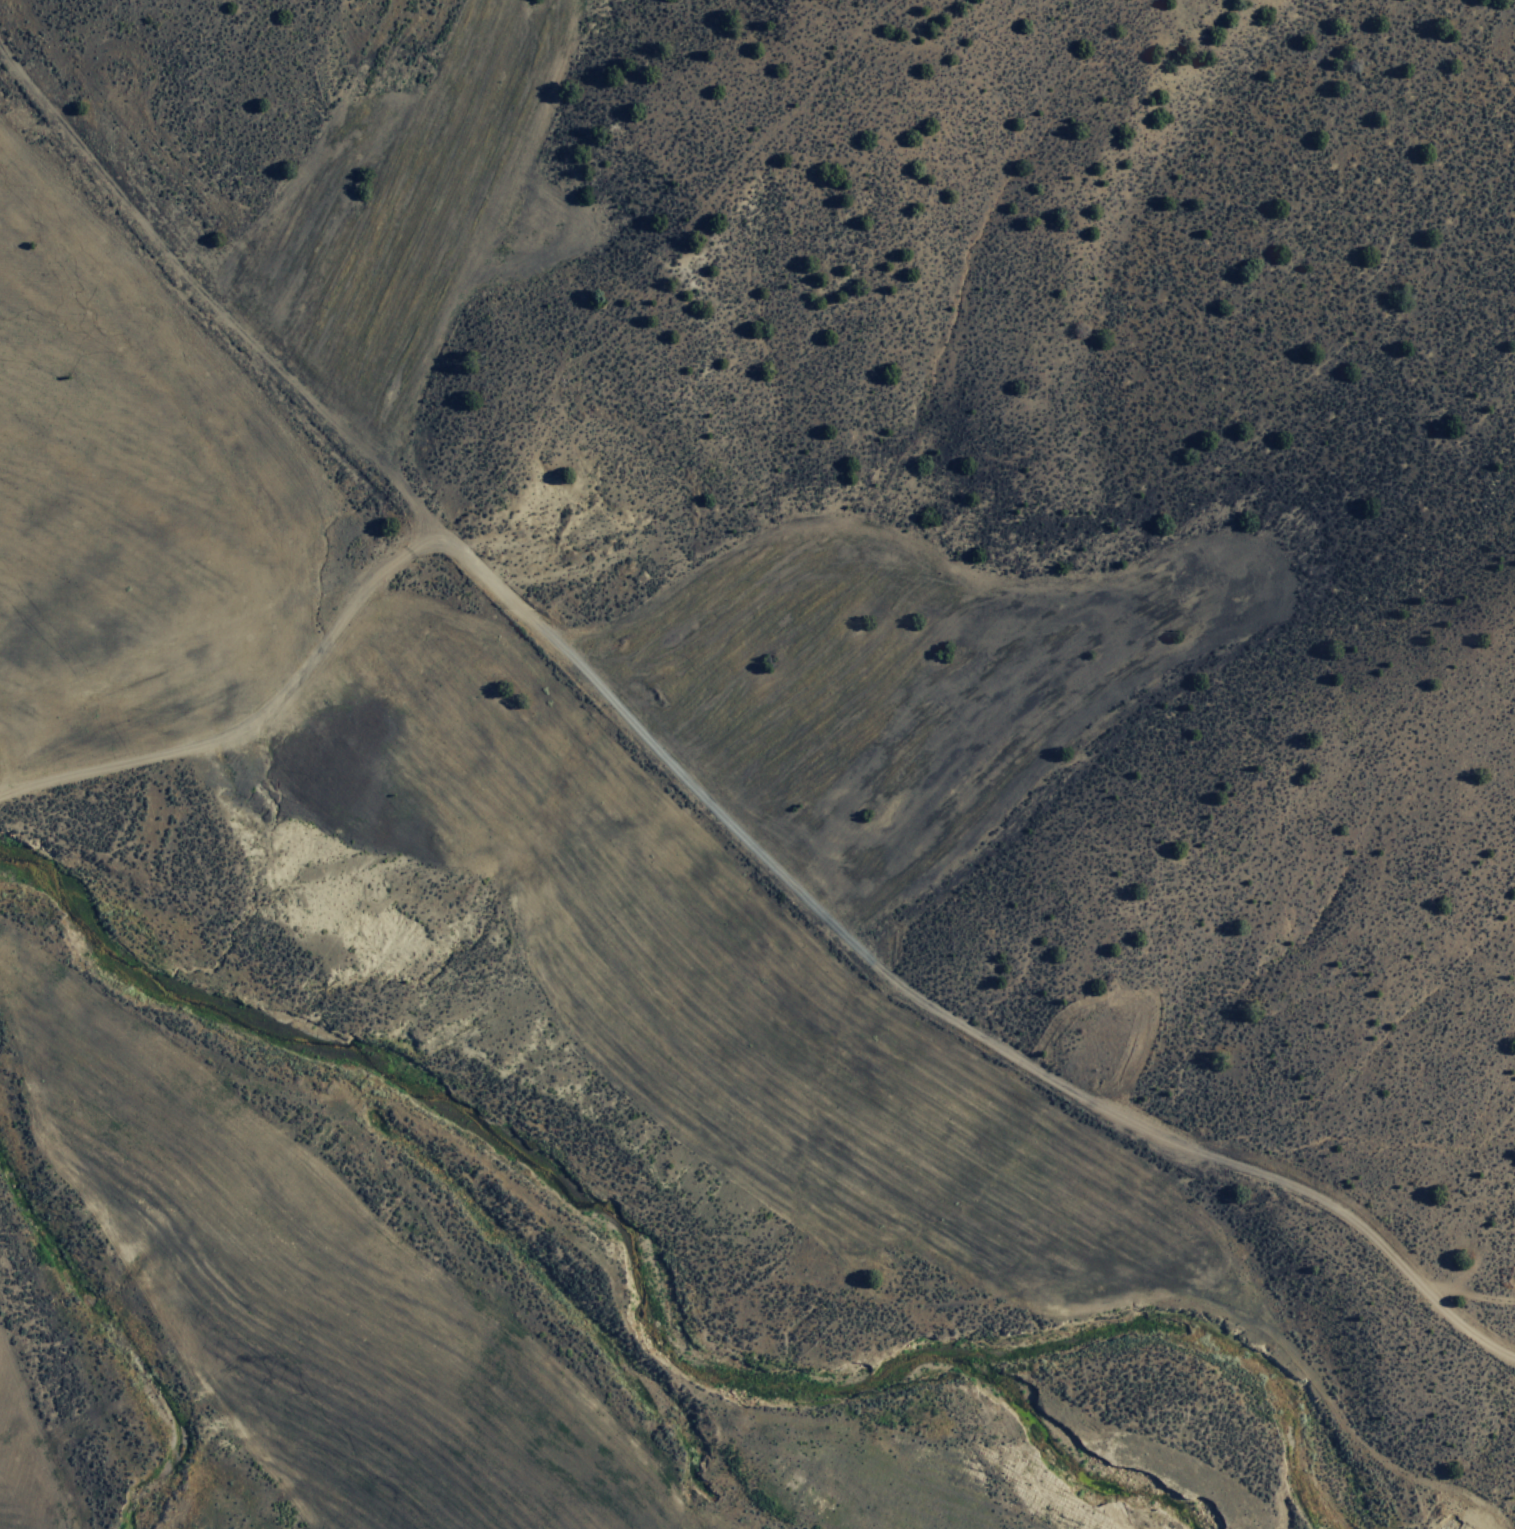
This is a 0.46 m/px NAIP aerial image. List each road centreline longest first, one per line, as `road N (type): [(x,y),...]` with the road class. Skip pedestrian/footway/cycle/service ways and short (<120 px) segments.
road 1 (residential): [(1514,1301),(1412,1234),(1337,1164),(1263,1126),(1180,1101),(1103,1065),(895,947),(838,903),(266,355),(179,257),(0,24)]
road 2 (track): [(0,800),(34,784),(202,749),(267,724),(308,687),(375,595),(450,525)]
road 3 (track): [(83,1528),(0,1317)]

